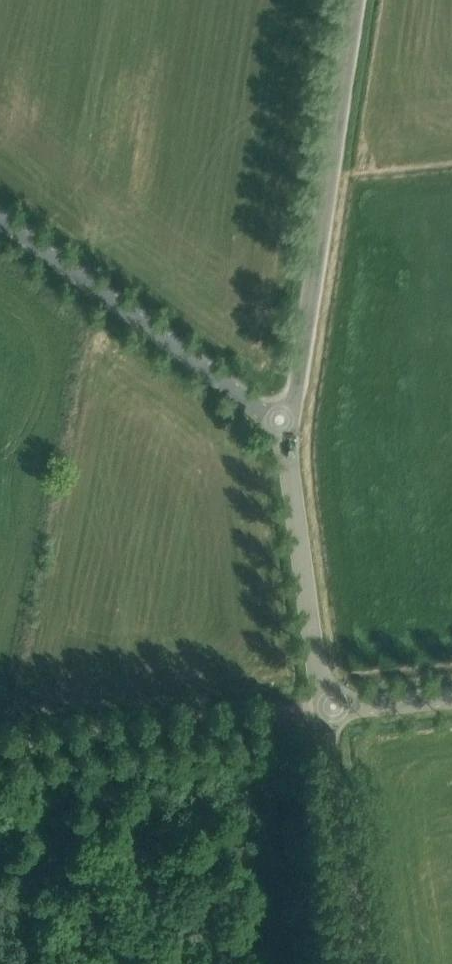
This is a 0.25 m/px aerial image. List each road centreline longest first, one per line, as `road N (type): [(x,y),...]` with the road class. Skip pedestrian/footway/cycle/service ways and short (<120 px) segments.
road 1 (unclassified): [(272,434),(335,0)]
road 2 (unclassified): [(272,434),(0,231)]
road 3 (track): [(302,706),(0,739)]
road 4 (unclassified): [(302,706),(272,434)]
road 5 (unclassified): [(344,963),(302,706)]
road 6 (unclassified): [(302,706),(451,693)]

